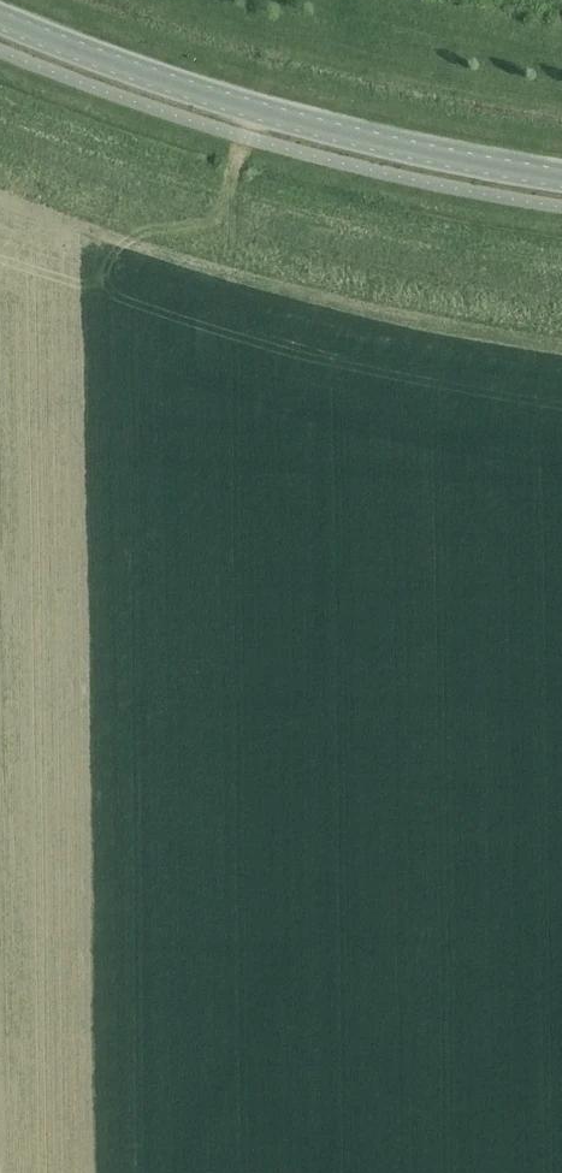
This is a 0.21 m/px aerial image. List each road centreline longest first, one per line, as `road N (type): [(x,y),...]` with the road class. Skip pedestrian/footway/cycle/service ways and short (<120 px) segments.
road 1 (secondary): [(0,21),(239,106),(561,179)]

